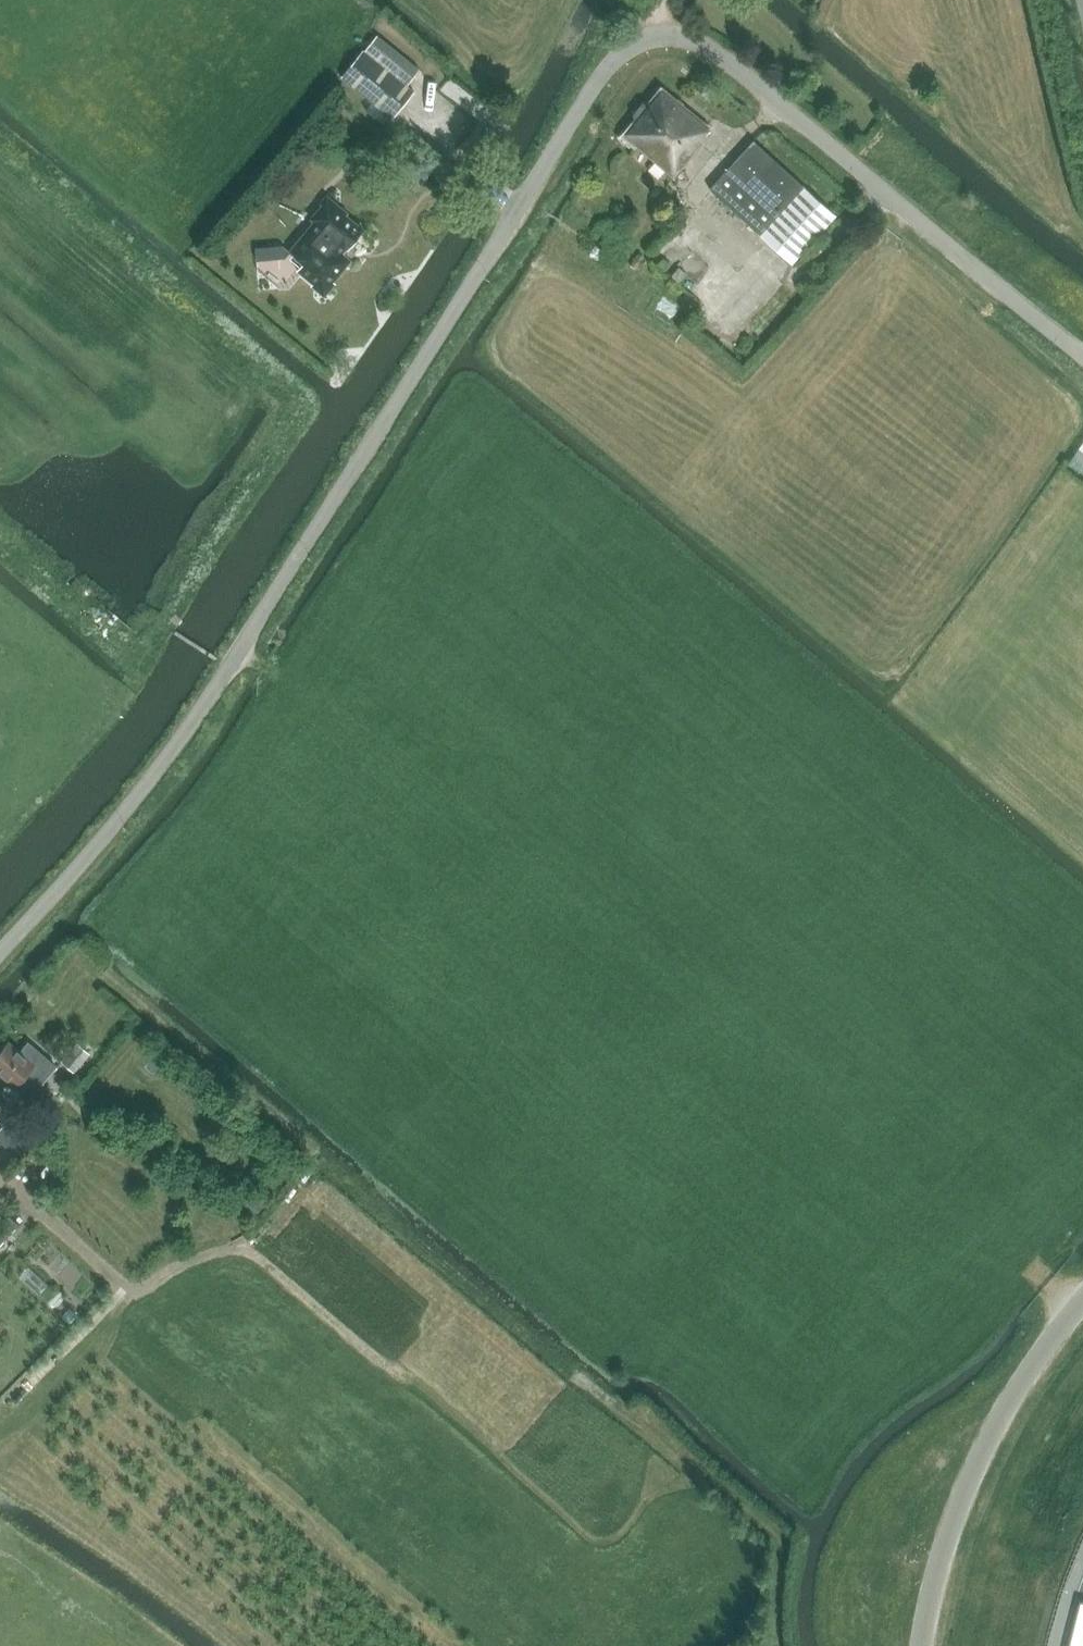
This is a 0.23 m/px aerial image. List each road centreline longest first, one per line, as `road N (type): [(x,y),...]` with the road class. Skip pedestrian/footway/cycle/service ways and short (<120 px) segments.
road 1 (unclassified): [(0,958),(165,763),(625,47),(661,38),(708,45),(1082,353)]
road 2 (unclassified): [(924,1645),(968,1480),(1031,1371),(1082,1304)]

